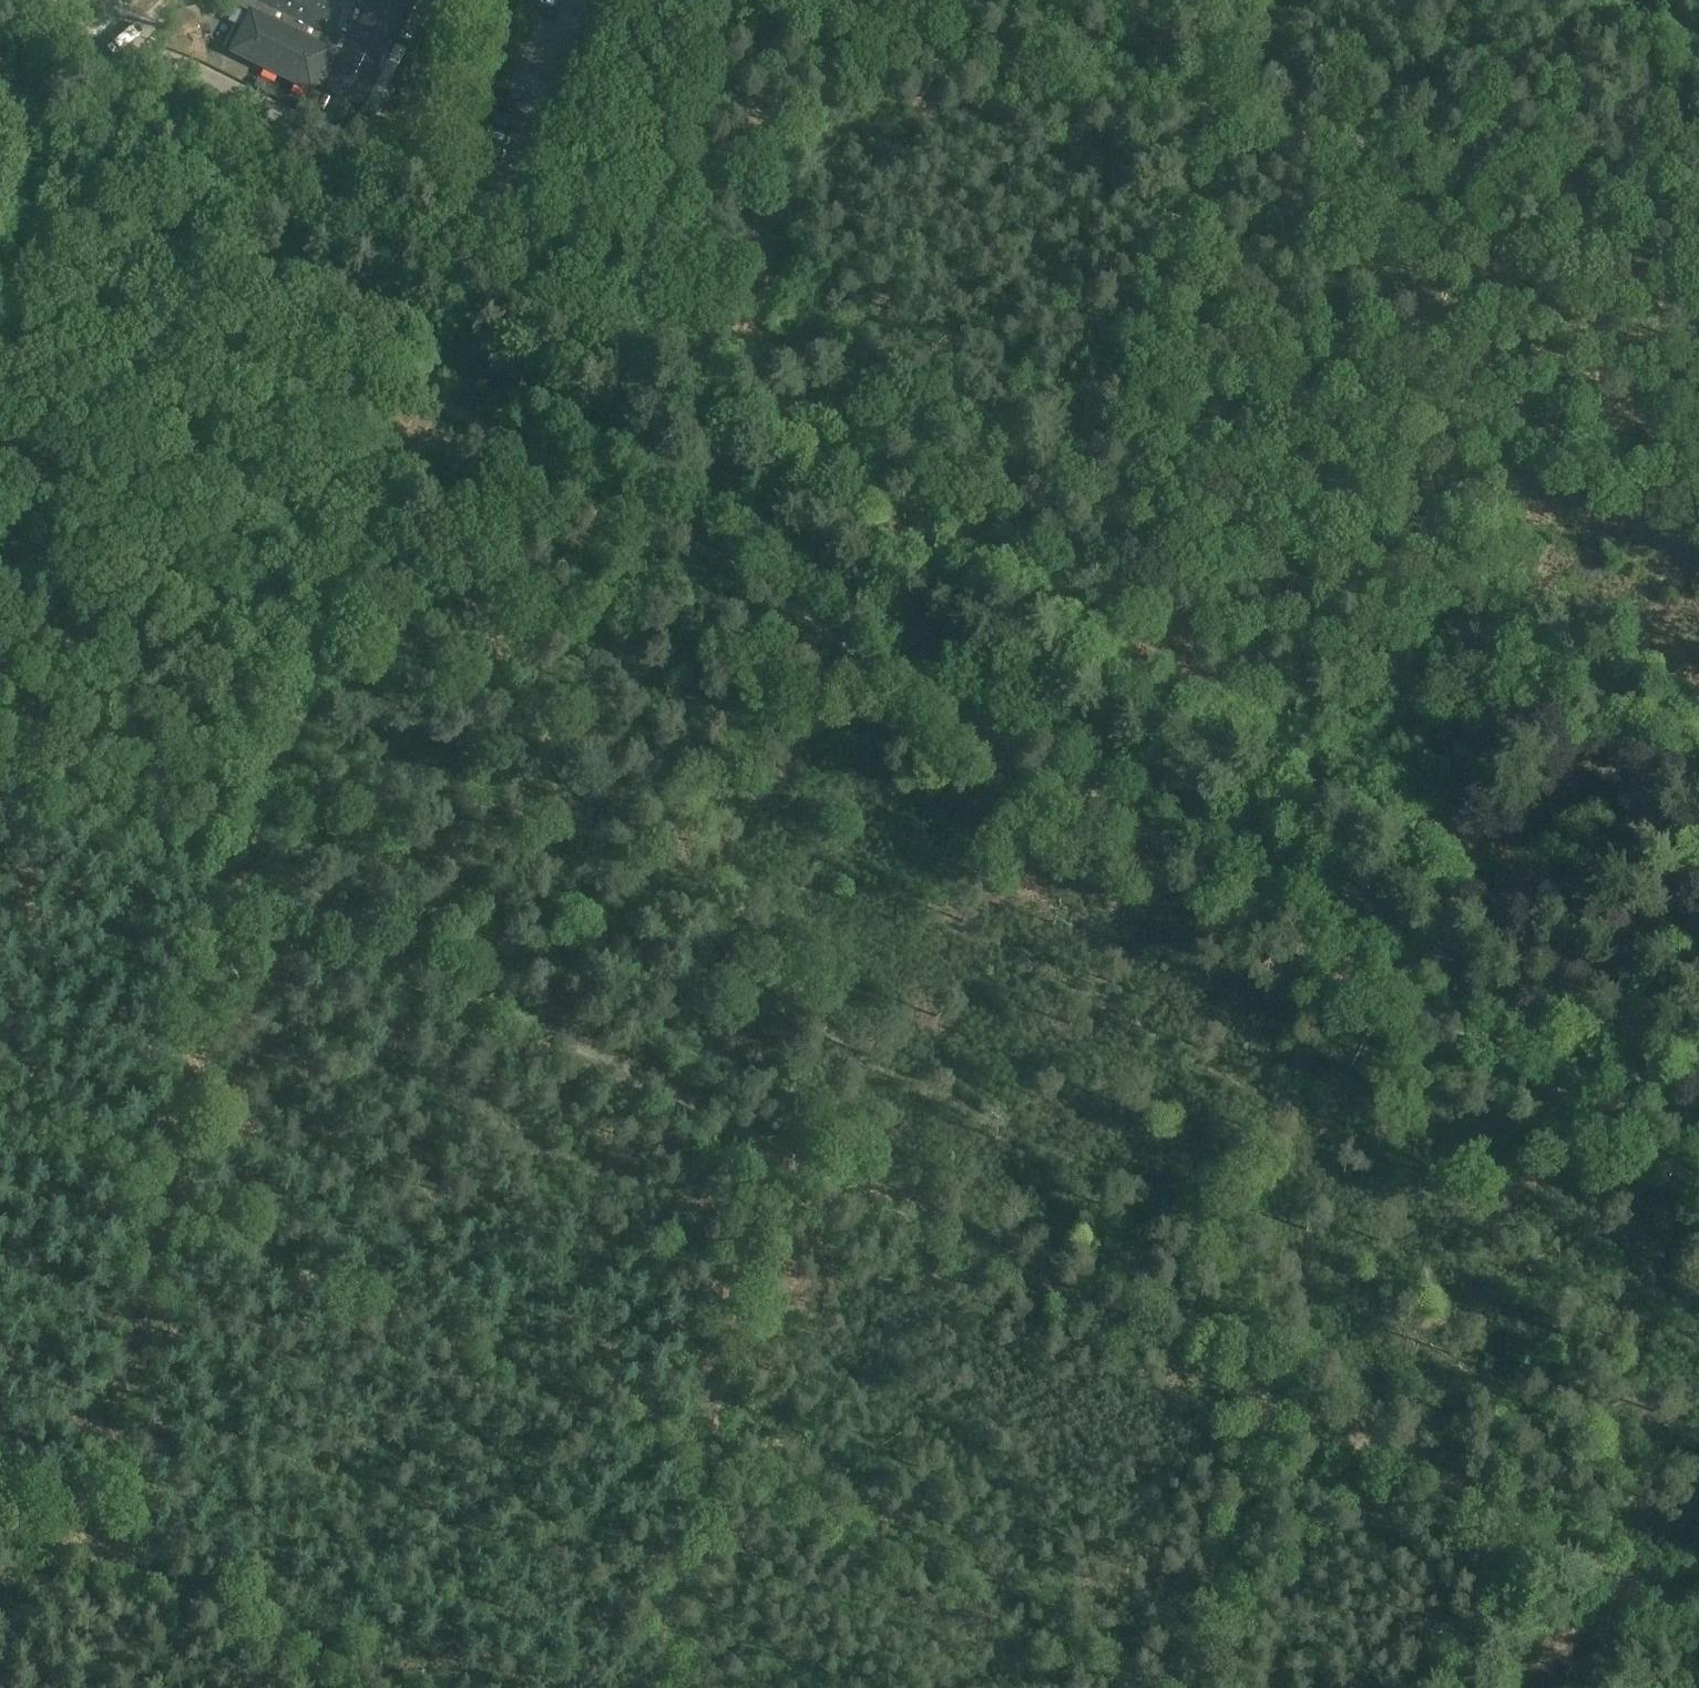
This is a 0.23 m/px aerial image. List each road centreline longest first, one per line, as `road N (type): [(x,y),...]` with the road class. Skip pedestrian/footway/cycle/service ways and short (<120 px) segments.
road 1 (tertiary): [(1698,1130),(861,595),(435,339),(283,275),(154,241),(0,216)]
road 2 (track): [(1698,213),(728,0)]
road 3 (track): [(700,0),(627,454)]

